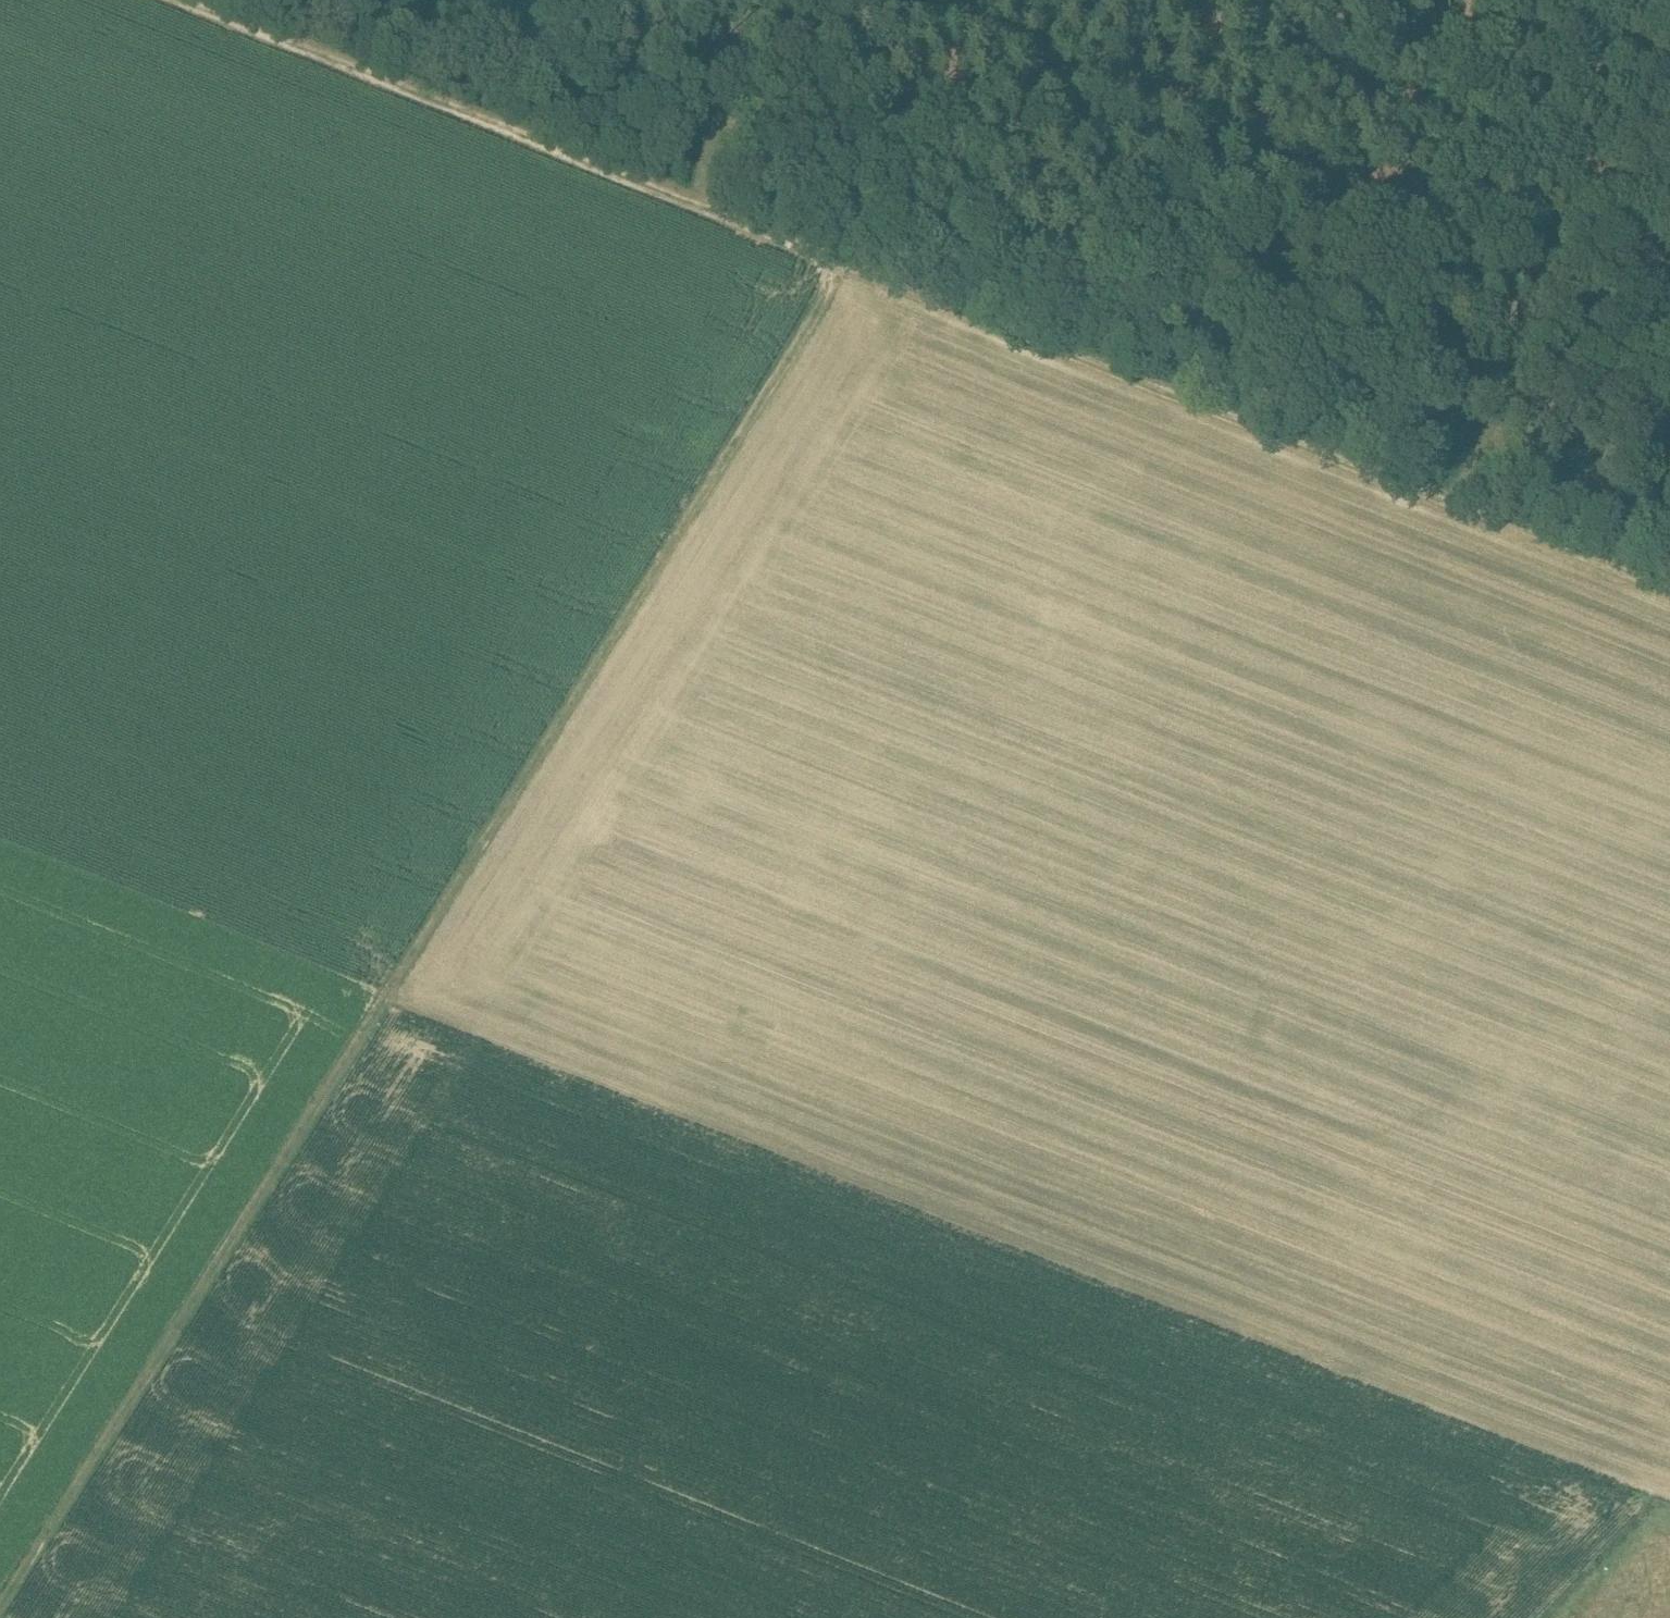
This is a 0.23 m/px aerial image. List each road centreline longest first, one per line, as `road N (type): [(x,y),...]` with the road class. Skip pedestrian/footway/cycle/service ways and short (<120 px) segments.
road 1 (track): [(853,254),(0,1602)]
road 2 (track): [(197,0),(1669,573)]
road 3 (track): [(695,193),(771,0)]

